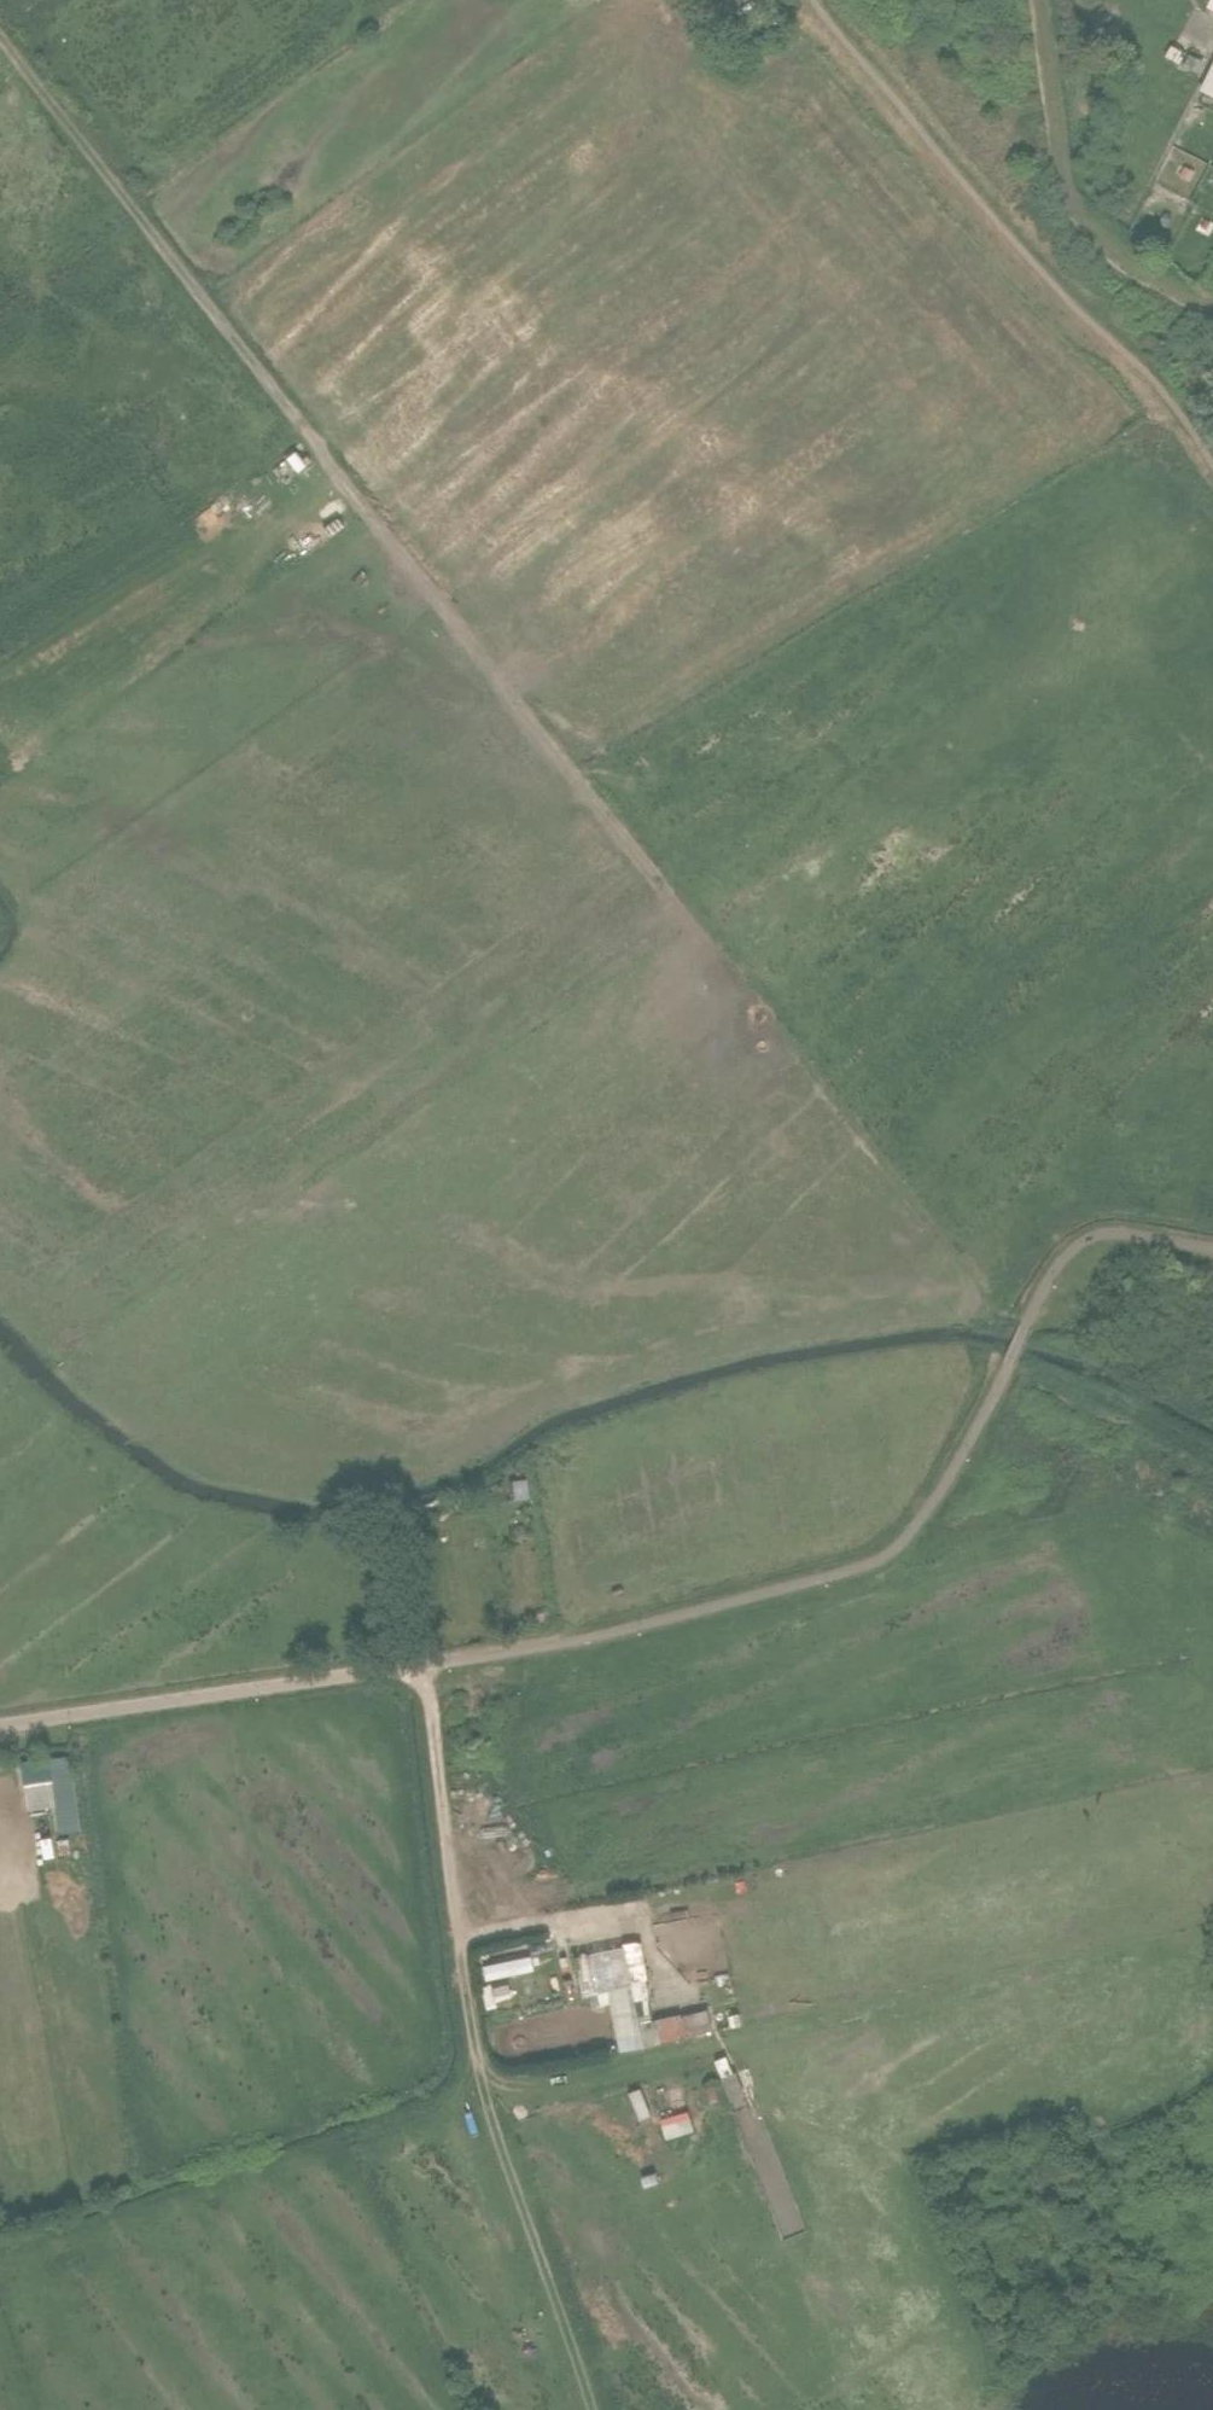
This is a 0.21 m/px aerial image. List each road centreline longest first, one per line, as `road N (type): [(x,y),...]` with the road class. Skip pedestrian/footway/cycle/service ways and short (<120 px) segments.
road 1 (track): [(415,1670),(473,2109),(578,2409)]
road 2 (track): [(0,1732),(604,1639)]
road 3 (track): [(1024,0),(1071,209),(1124,267),(1212,342)]

